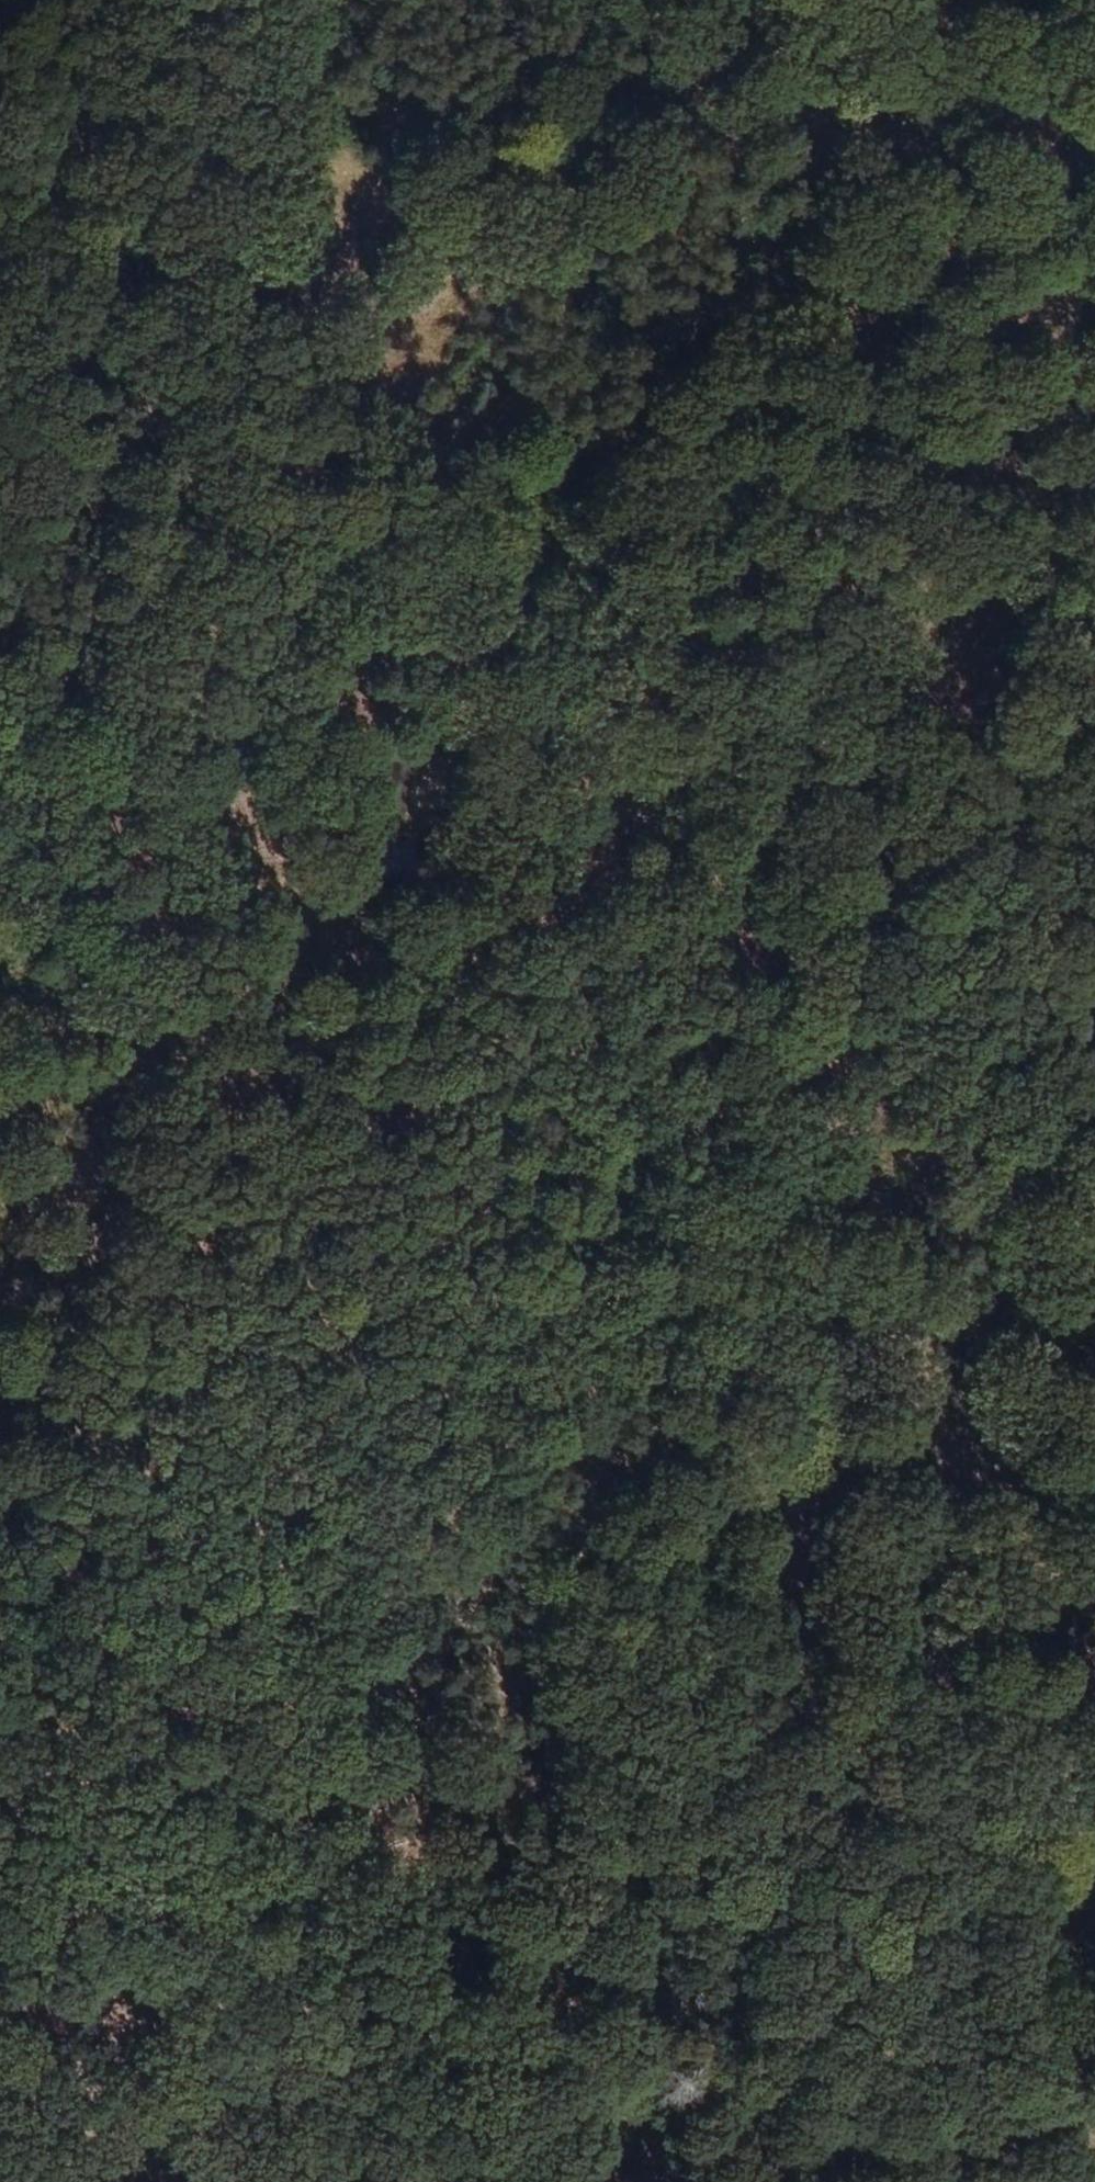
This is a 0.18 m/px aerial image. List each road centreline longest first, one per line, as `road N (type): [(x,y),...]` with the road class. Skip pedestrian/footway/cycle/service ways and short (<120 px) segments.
road 1 (track): [(0,1976),(104,1836)]

